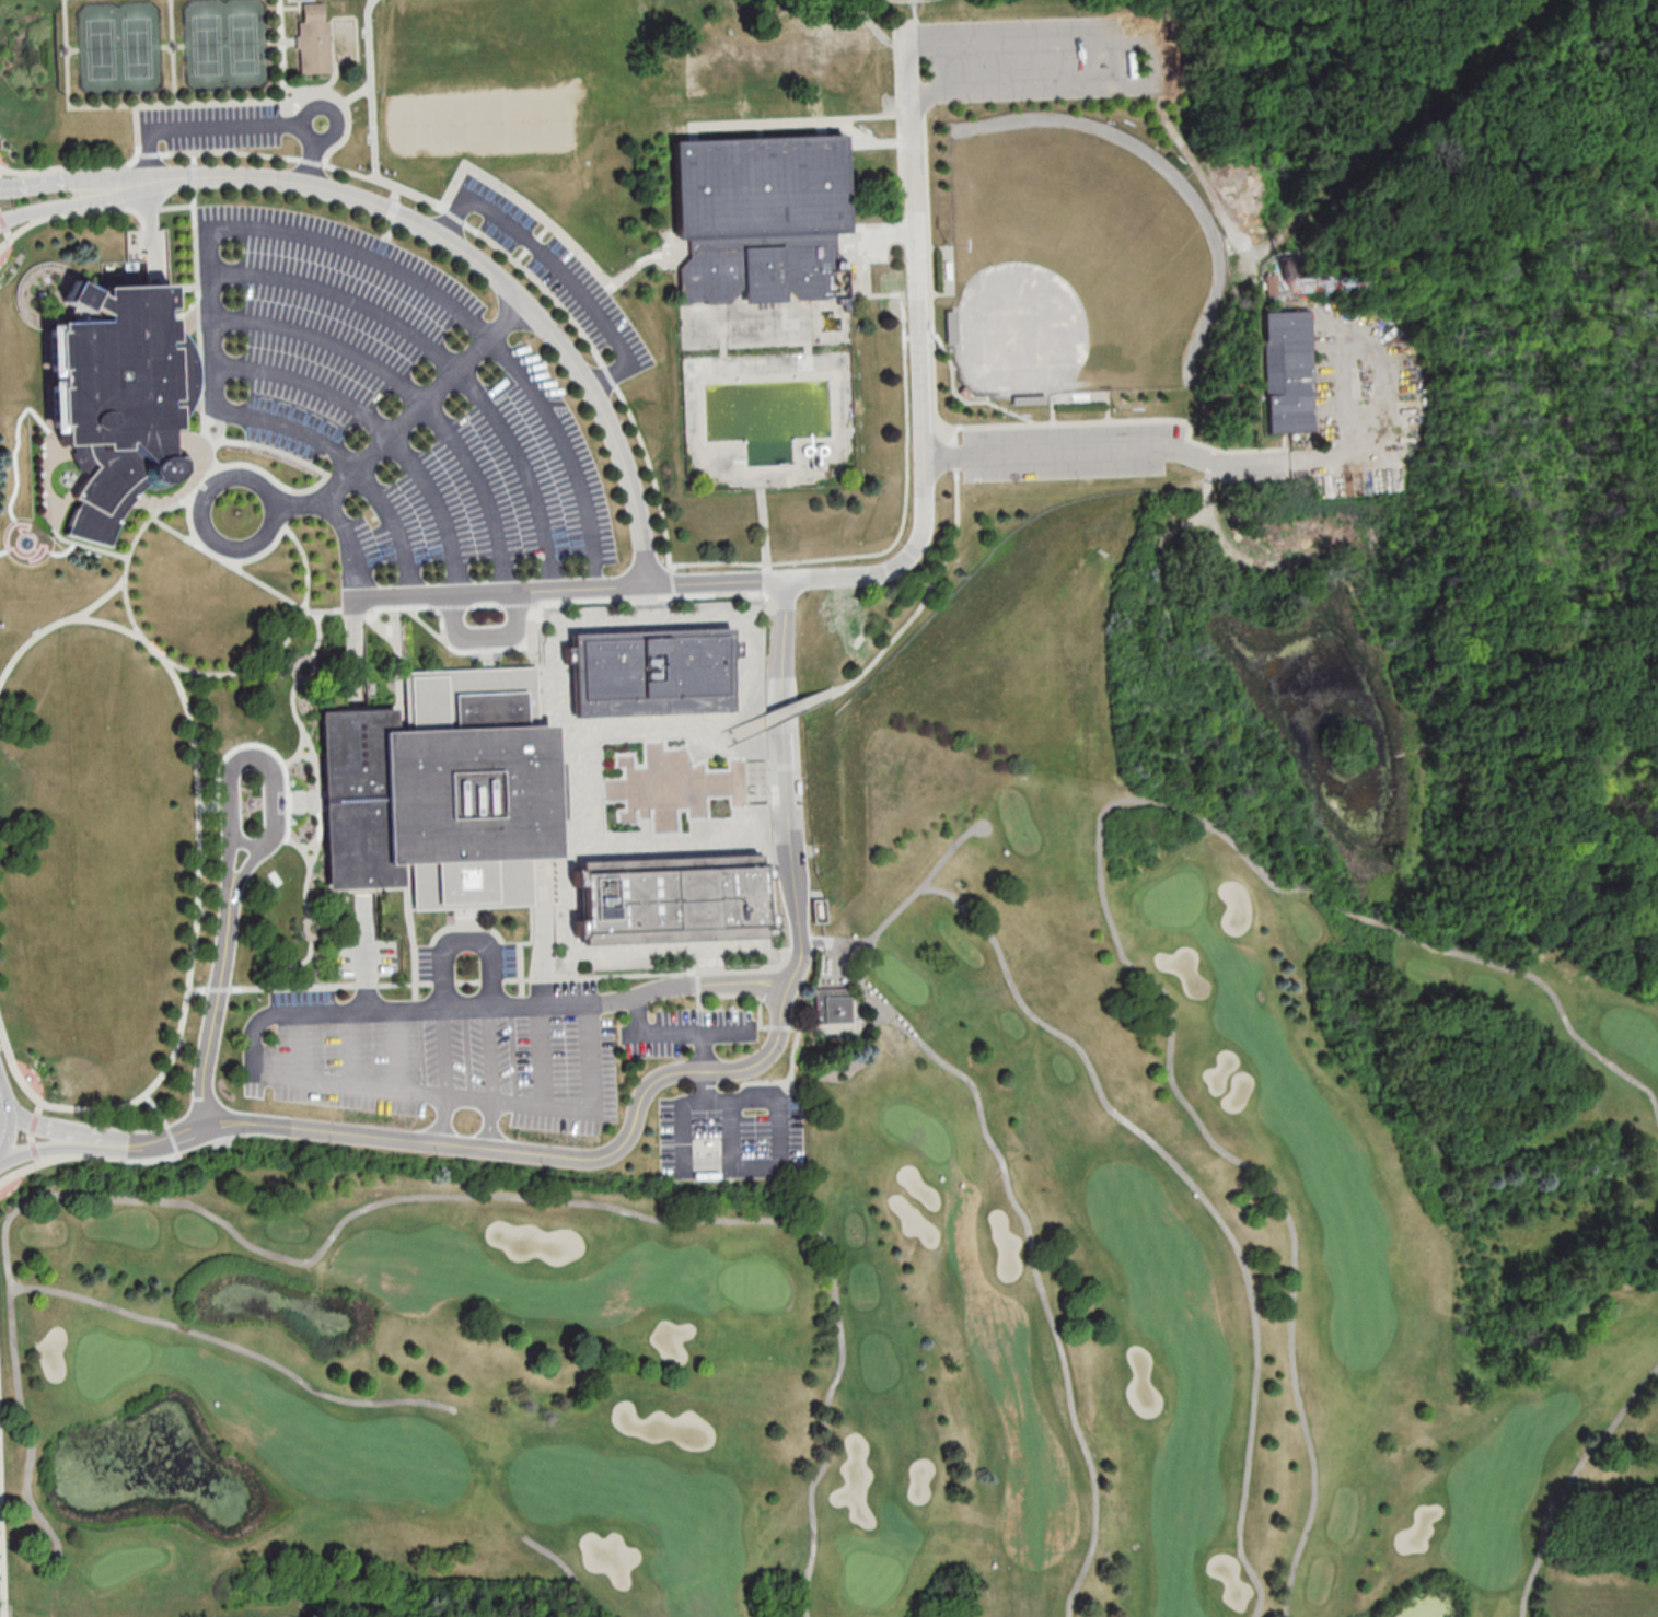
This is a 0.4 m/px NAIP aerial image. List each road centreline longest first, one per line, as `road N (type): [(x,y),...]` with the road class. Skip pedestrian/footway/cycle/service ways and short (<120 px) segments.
road 1 (track): [(1251,265),(1531,0)]

